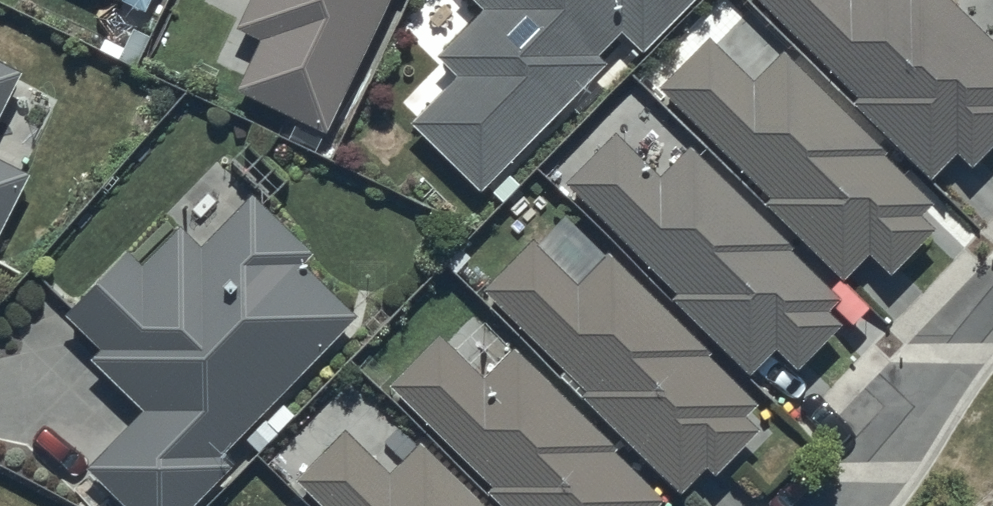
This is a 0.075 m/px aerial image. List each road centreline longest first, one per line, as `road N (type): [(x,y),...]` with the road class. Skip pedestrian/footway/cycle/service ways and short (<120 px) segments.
road 1 (residential): [(846,505),(992,304)]

